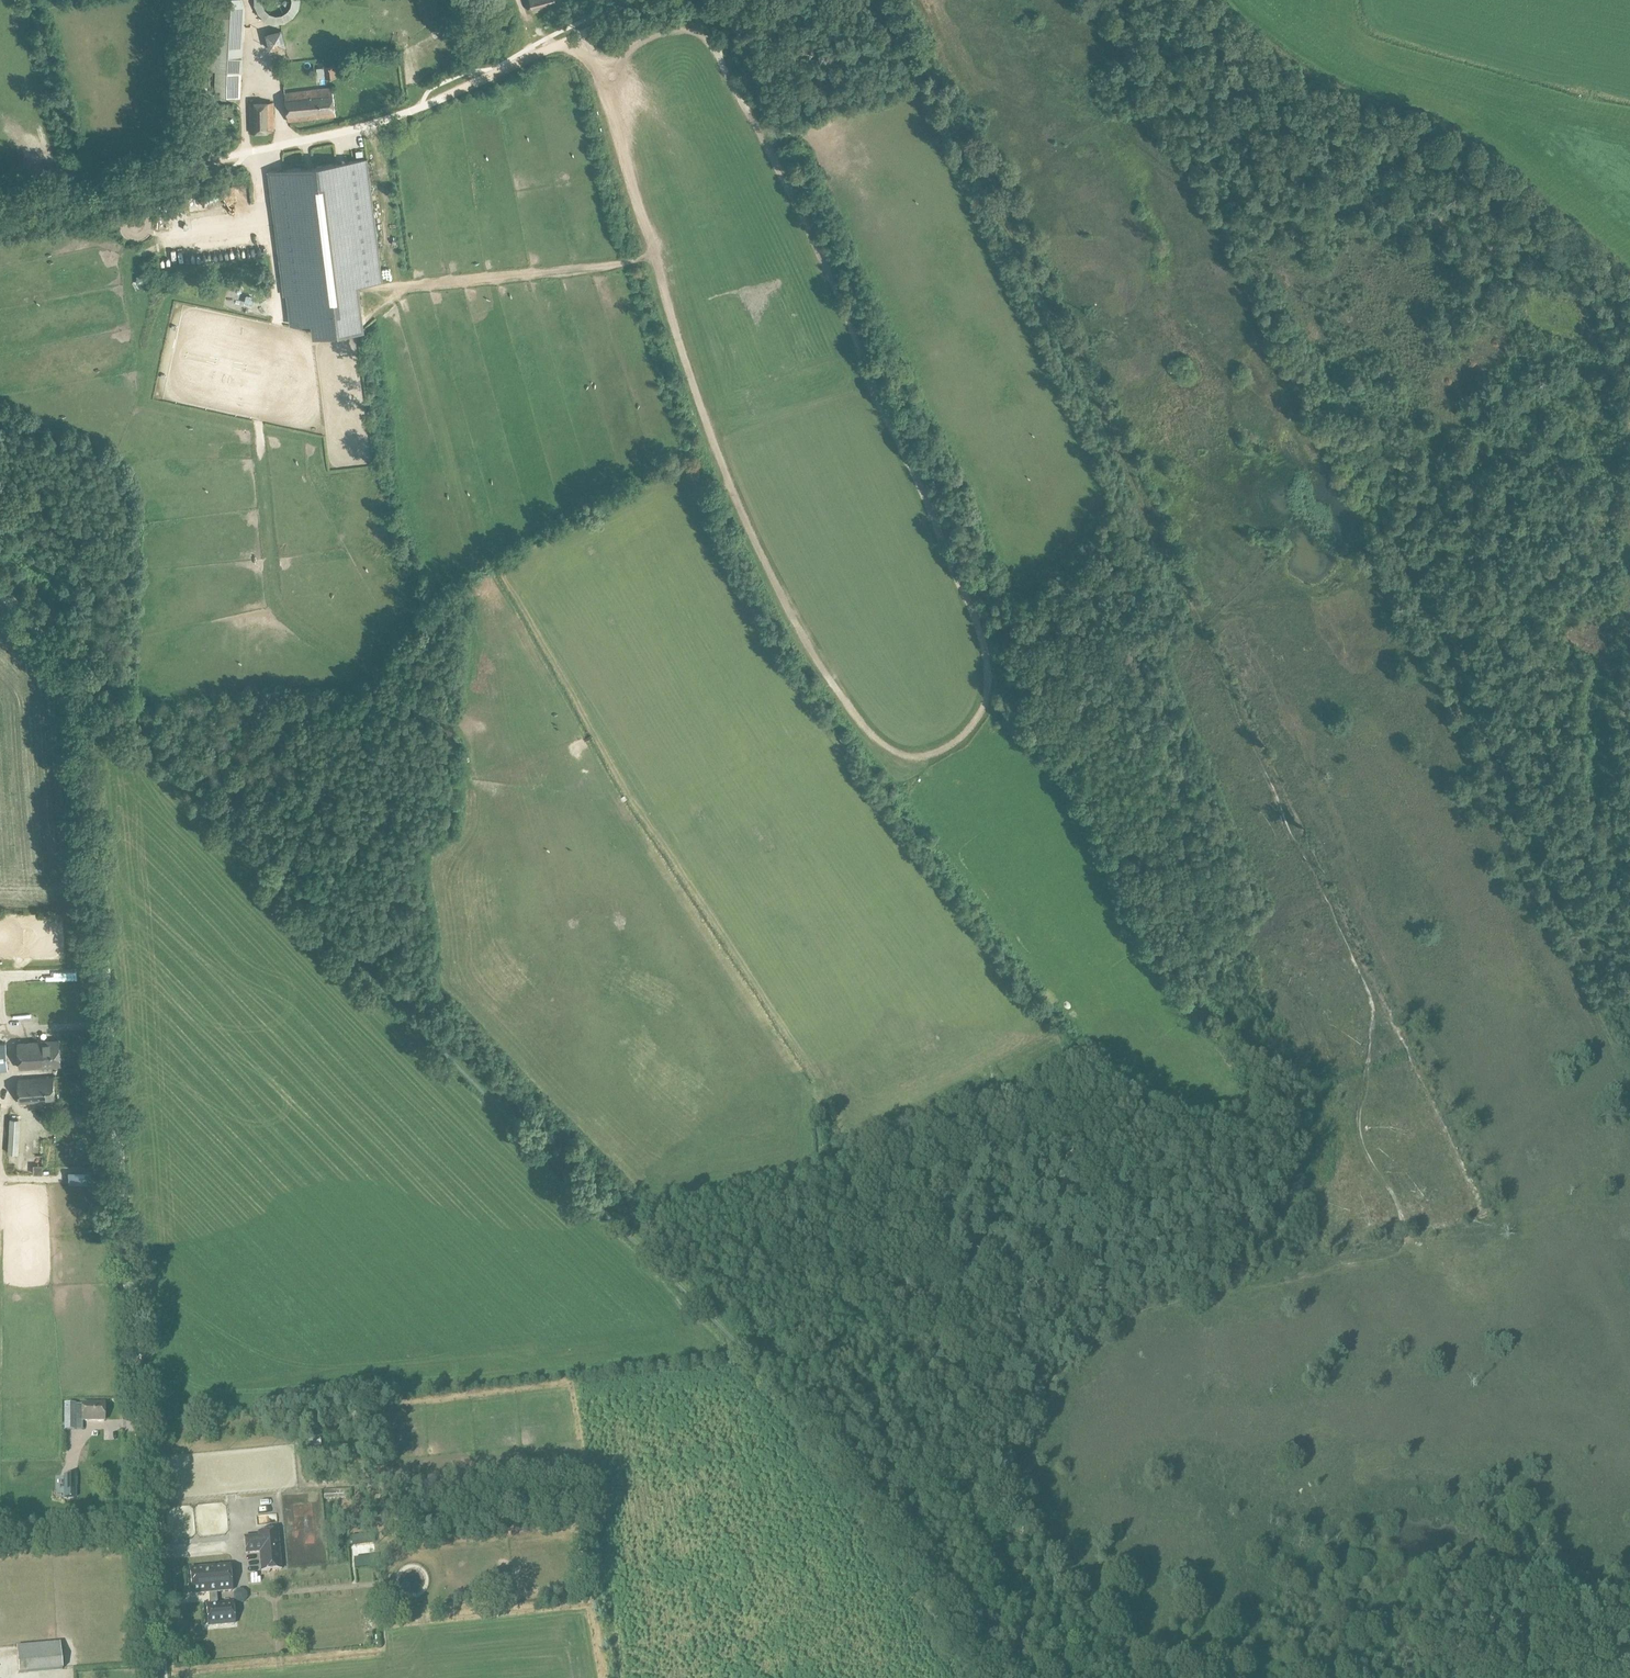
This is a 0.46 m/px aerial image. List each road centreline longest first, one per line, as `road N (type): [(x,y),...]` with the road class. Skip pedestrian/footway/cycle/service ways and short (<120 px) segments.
road 1 (unclassified): [(166,1677),(86,714),(62,653),(0,584)]
road 2 (track): [(420,108),(658,0)]
road 3 (track): [(0,203),(248,153)]
road 4 (residential): [(248,153),(420,108)]

